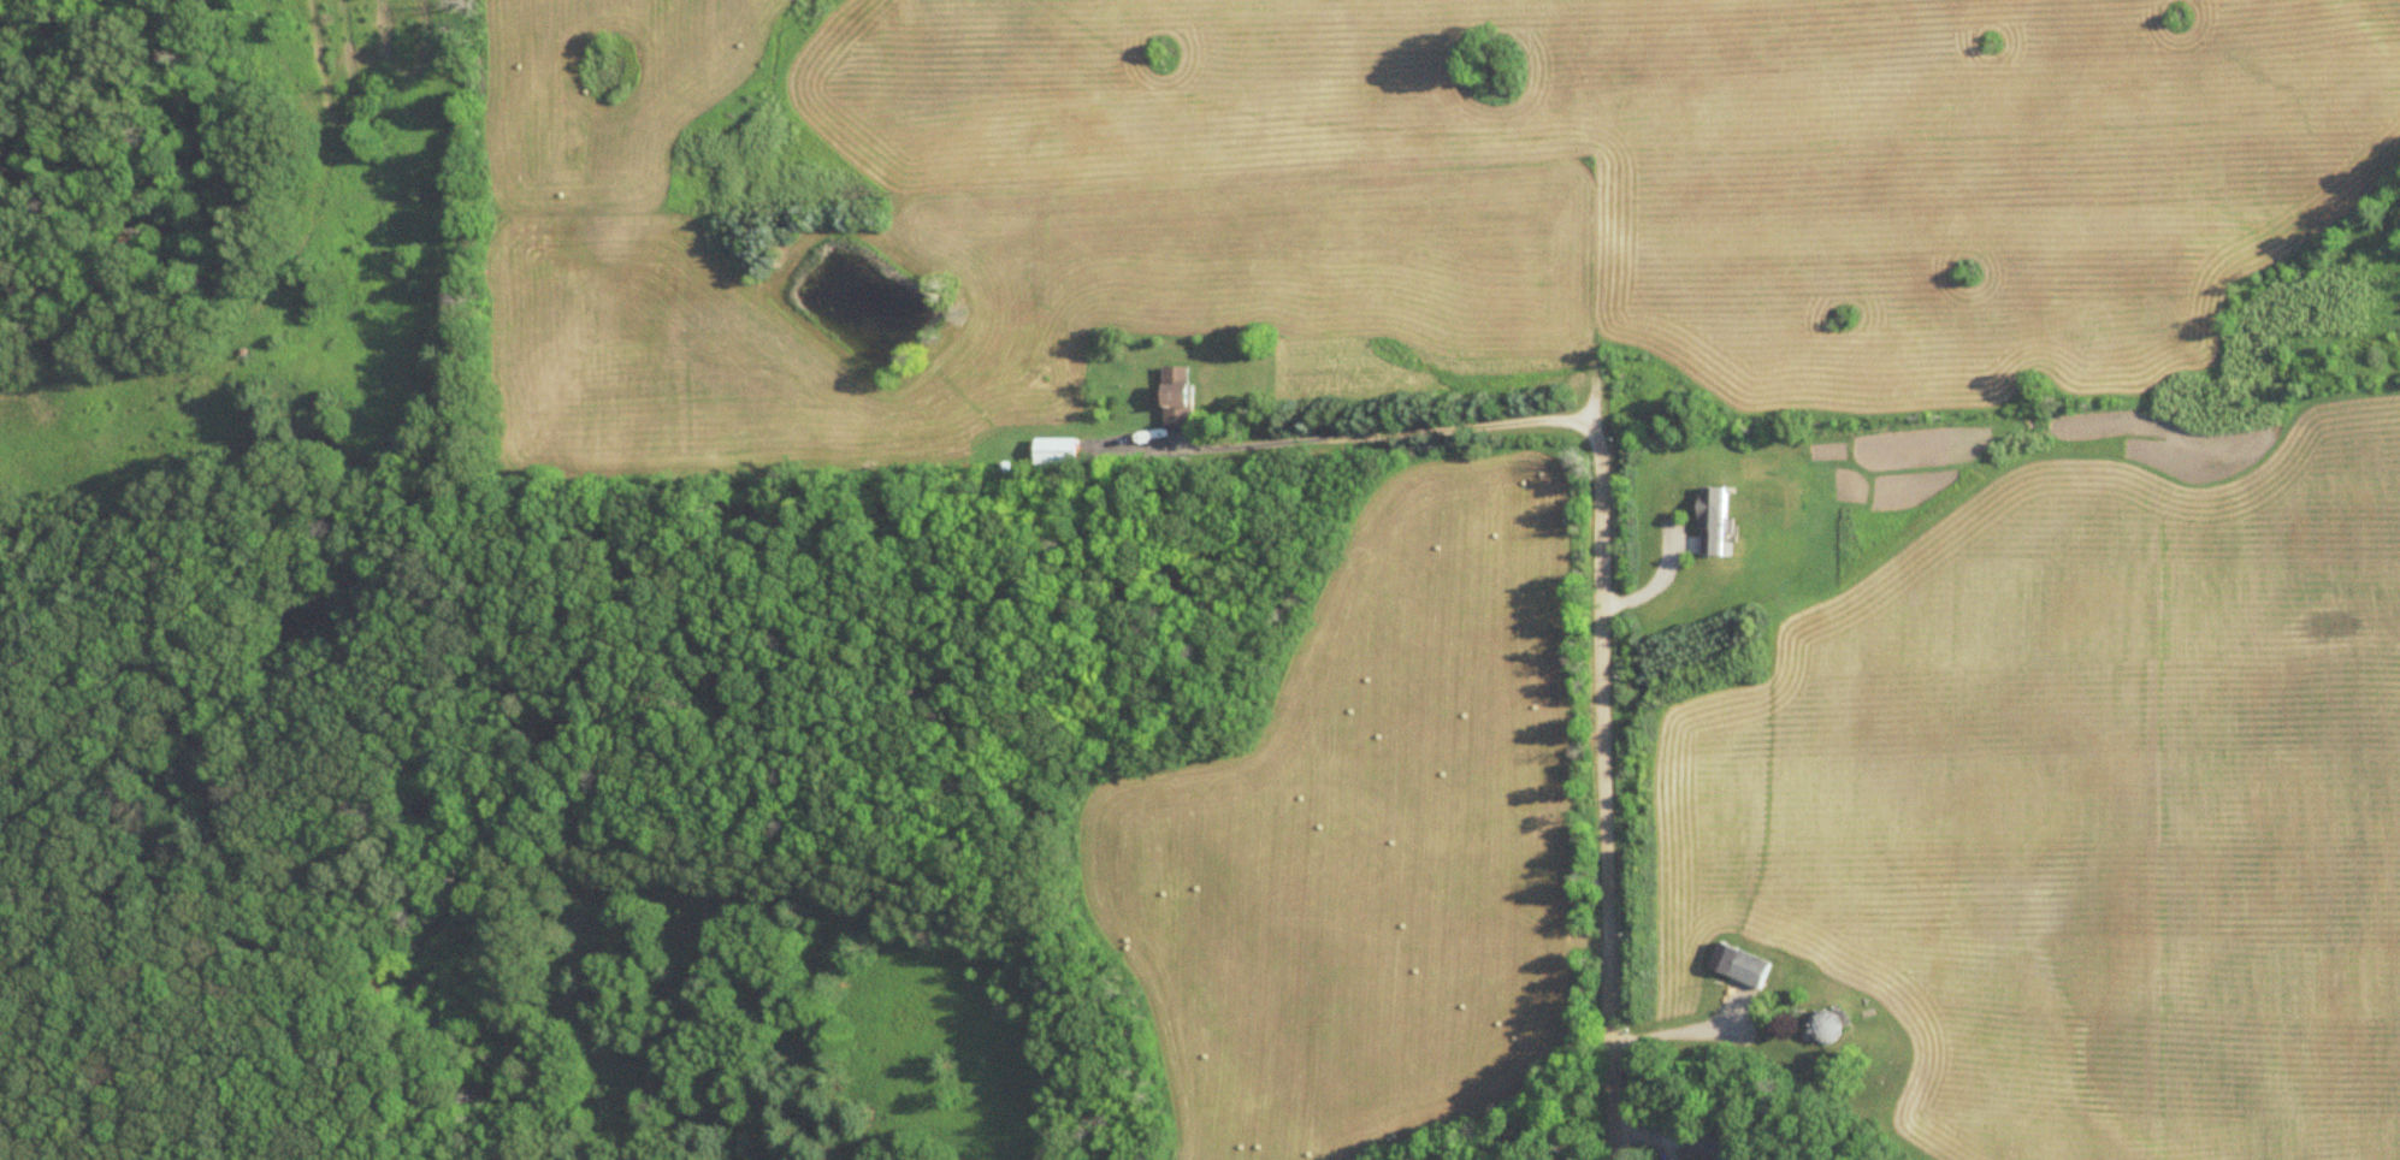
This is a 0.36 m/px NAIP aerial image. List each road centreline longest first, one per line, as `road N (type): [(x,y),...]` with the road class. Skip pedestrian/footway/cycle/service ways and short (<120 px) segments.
road 1 (residential): [(1611,1159),(1594,414)]

